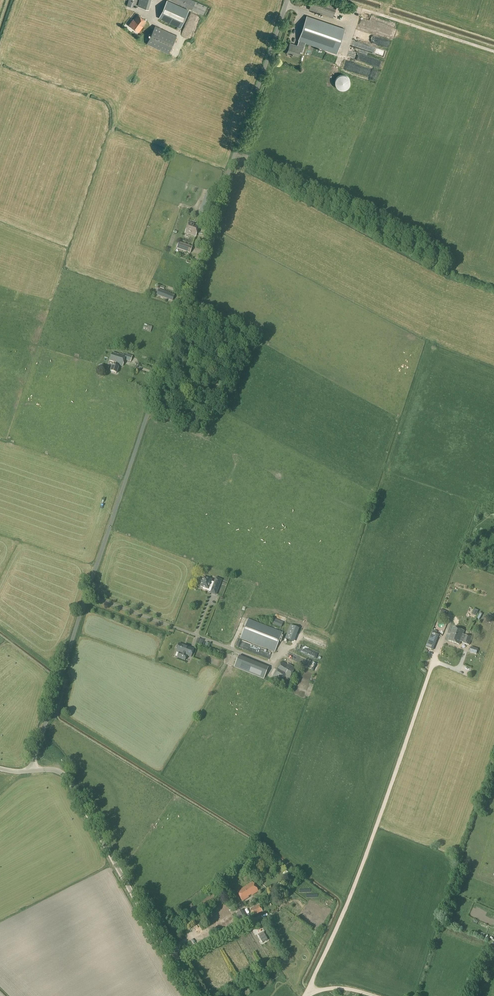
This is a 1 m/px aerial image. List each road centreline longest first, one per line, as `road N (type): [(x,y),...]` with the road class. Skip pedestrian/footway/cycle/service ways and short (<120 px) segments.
road 1 (unclassified): [(31,771),(287,0)]
road 2 (track): [(307,994),(434,658)]
road 3 (unclassified): [(189,995),(68,778),(31,771)]

